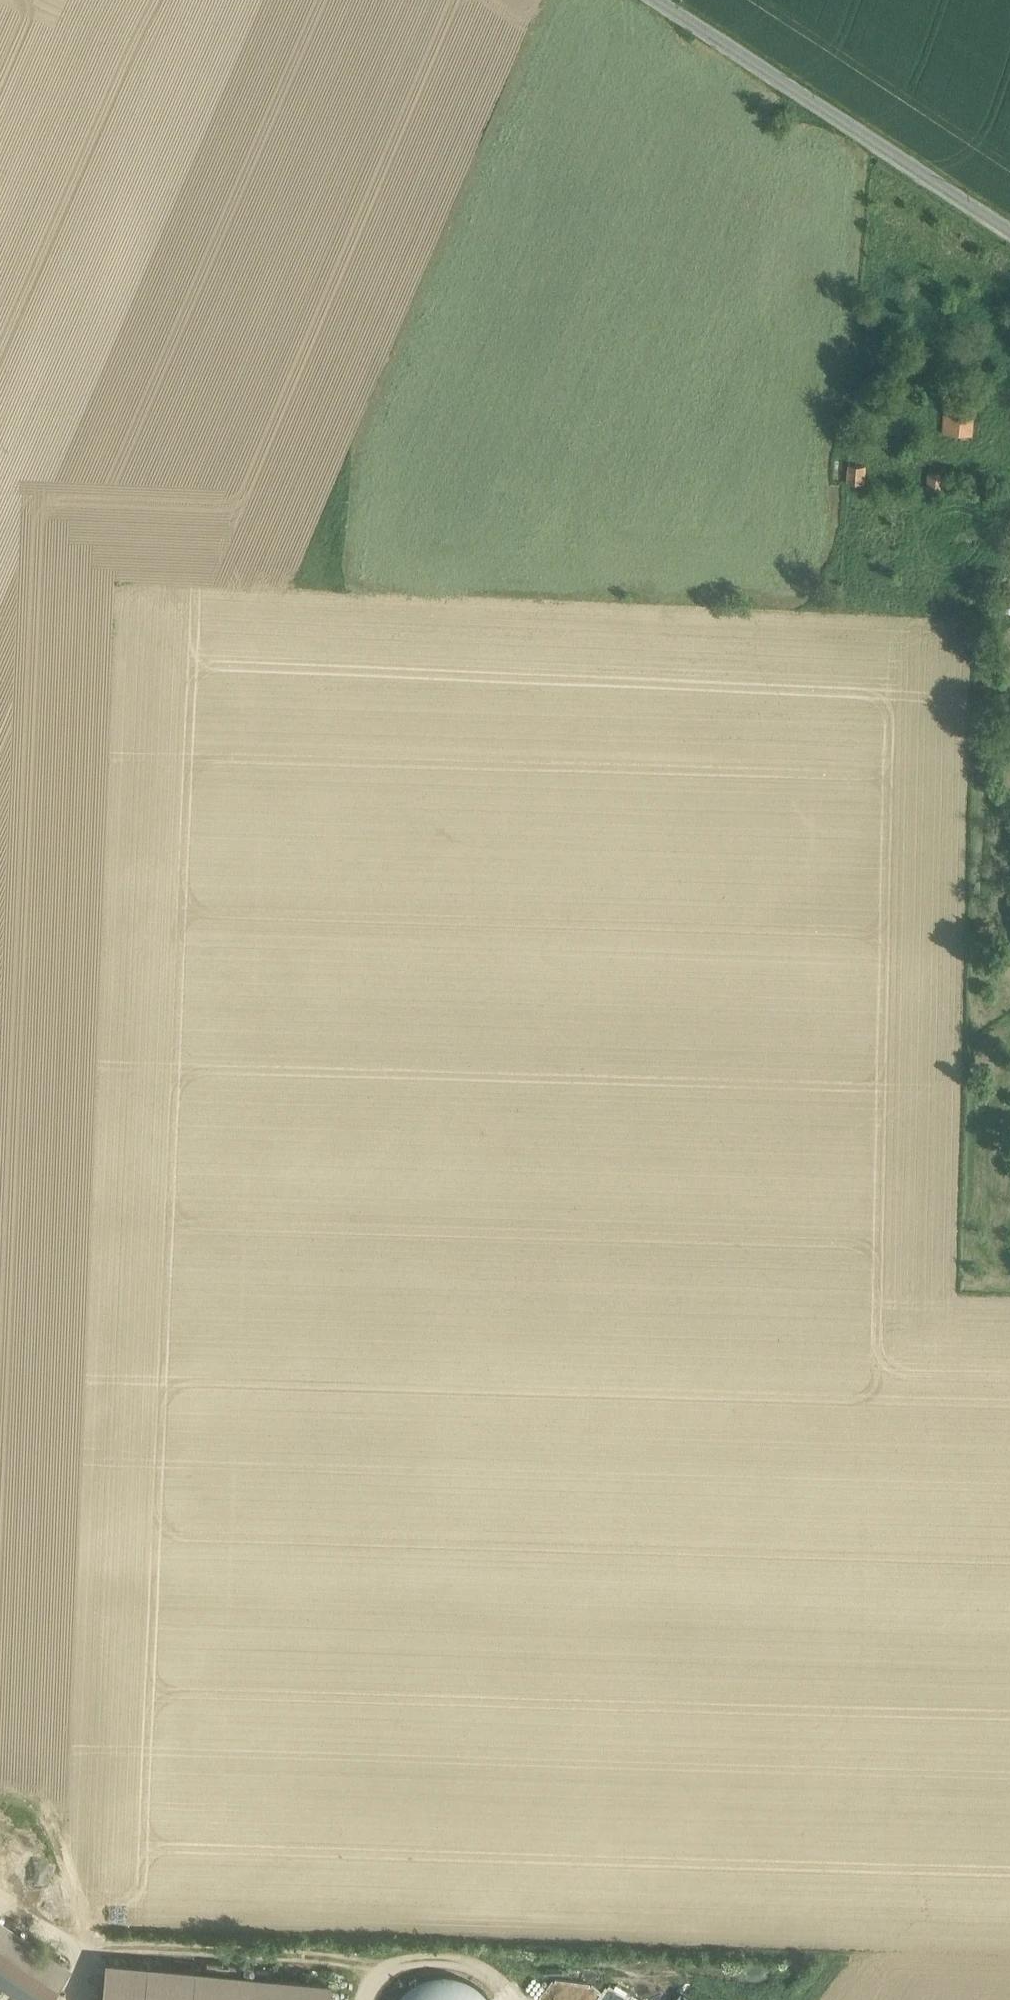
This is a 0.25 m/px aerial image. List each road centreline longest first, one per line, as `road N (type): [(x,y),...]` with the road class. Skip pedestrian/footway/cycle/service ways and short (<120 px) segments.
road 1 (residential): [(654,0),(1009,233)]

